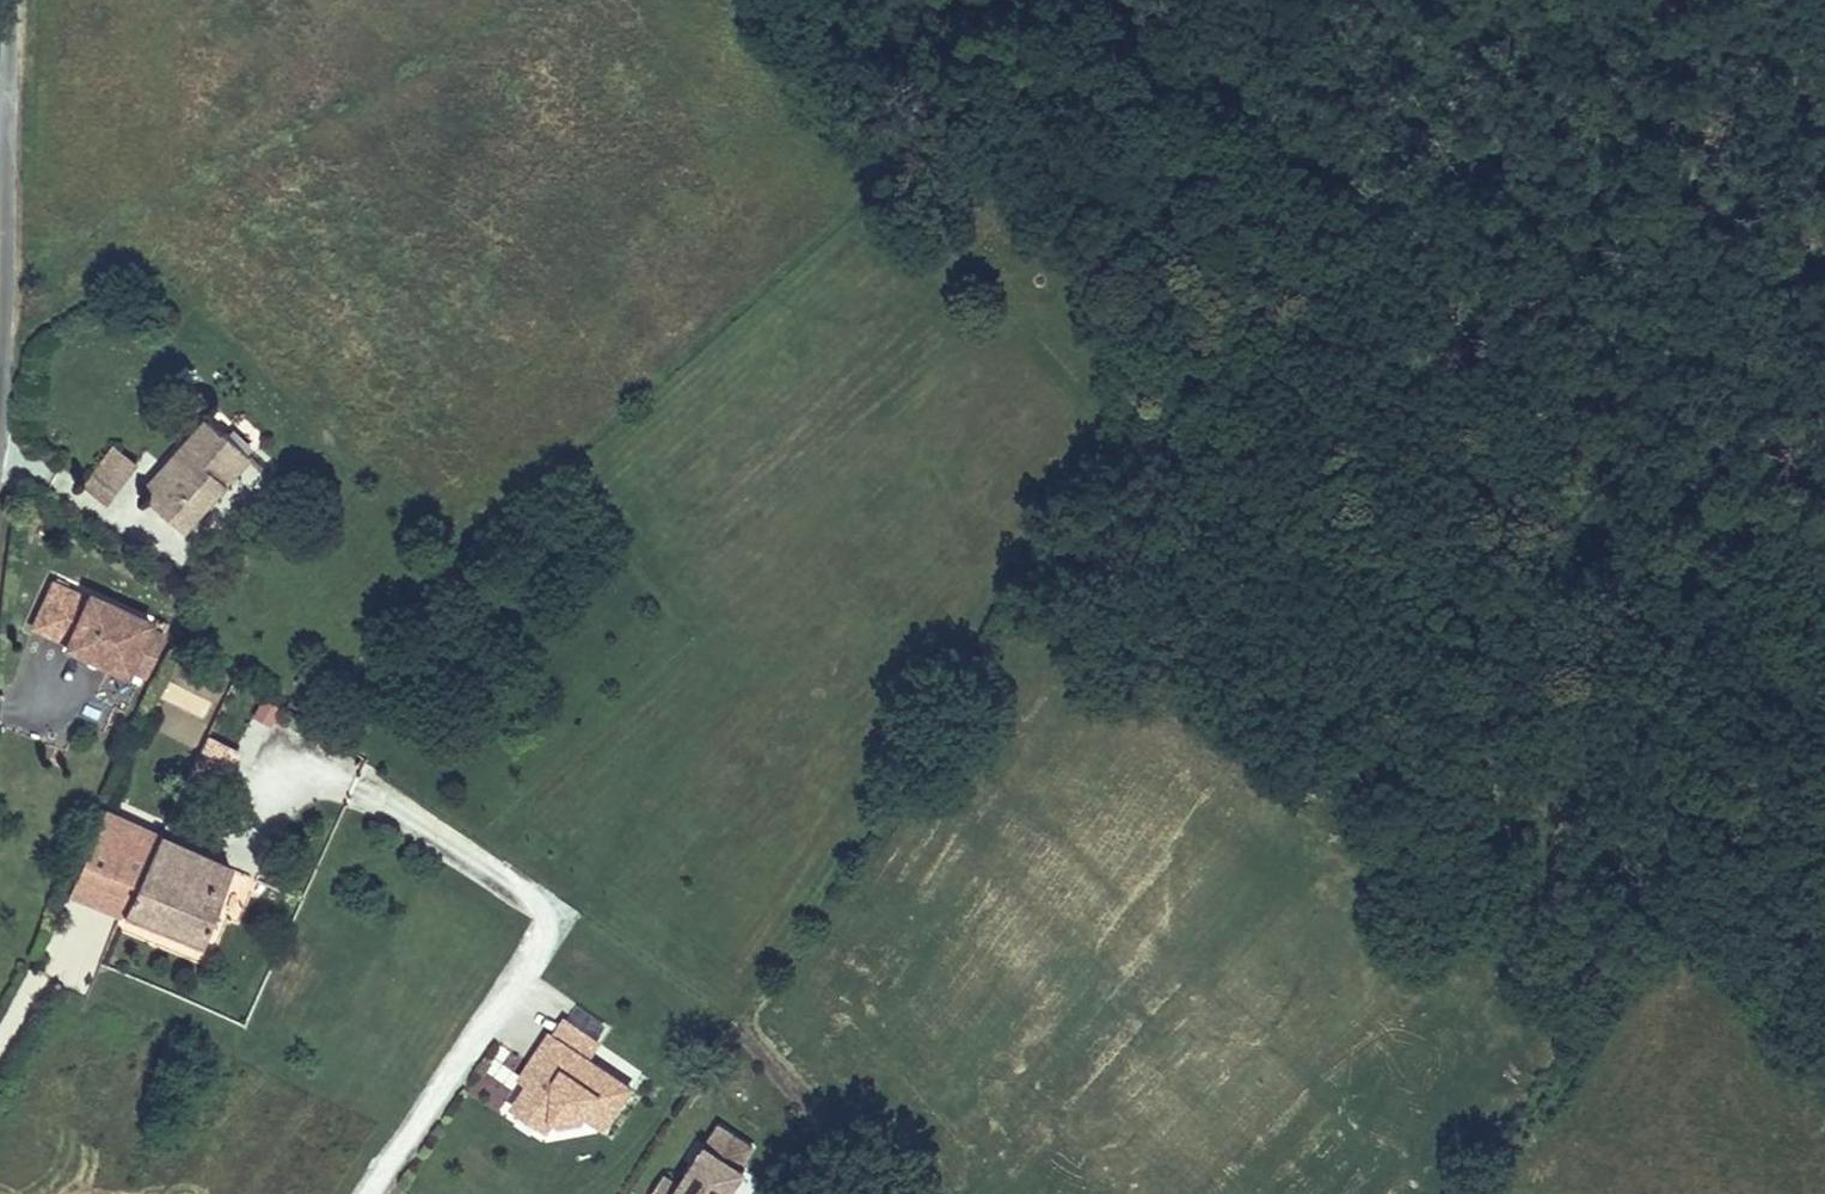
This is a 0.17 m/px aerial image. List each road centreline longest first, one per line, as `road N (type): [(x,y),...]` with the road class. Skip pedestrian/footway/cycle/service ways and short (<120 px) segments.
road 1 (track): [(1824,597),(1566,439),(1283,134),(1136,0)]
road 2 (residential): [(0,377),(15,0)]

